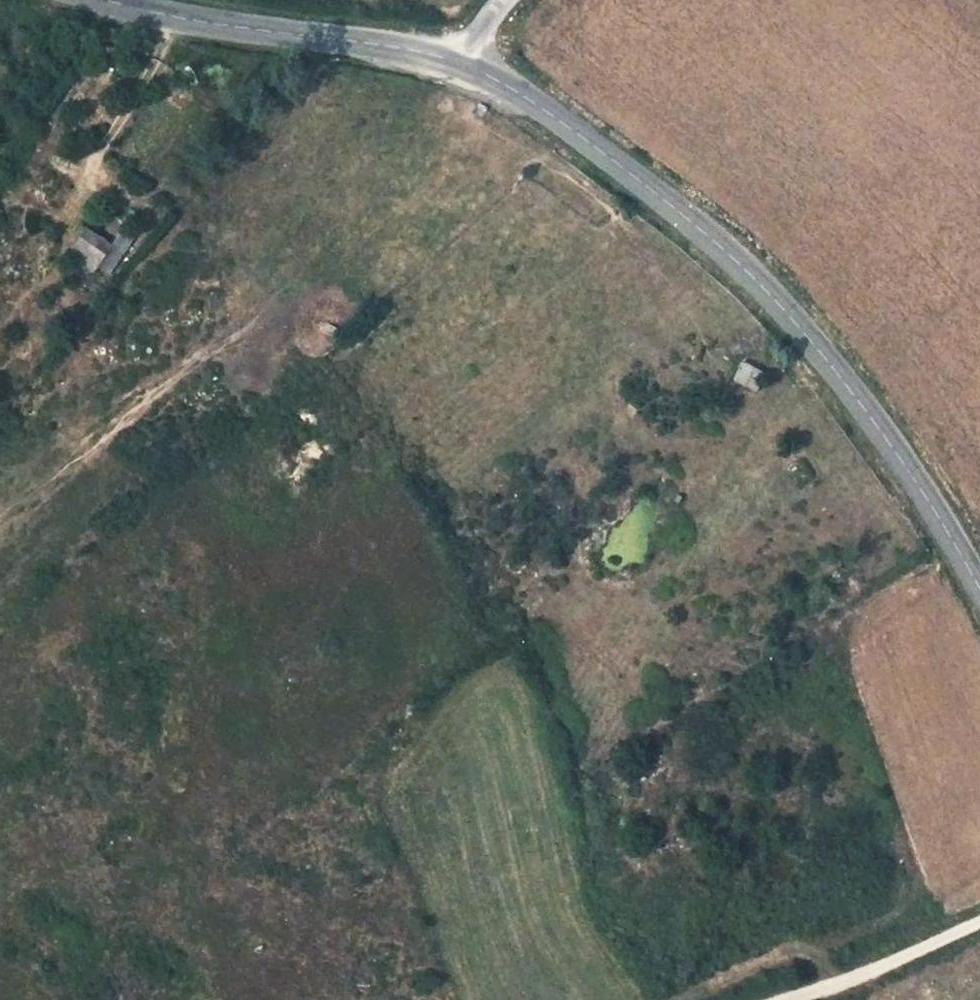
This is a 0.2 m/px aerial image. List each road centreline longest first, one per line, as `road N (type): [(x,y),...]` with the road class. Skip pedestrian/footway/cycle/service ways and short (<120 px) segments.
road 1 (tertiary): [(468,64),(528,97),(744,269),(860,400),(979,583)]
road 2 (tertiary): [(102,0),(468,64)]
road 3 (track): [(784,999),(979,921)]

